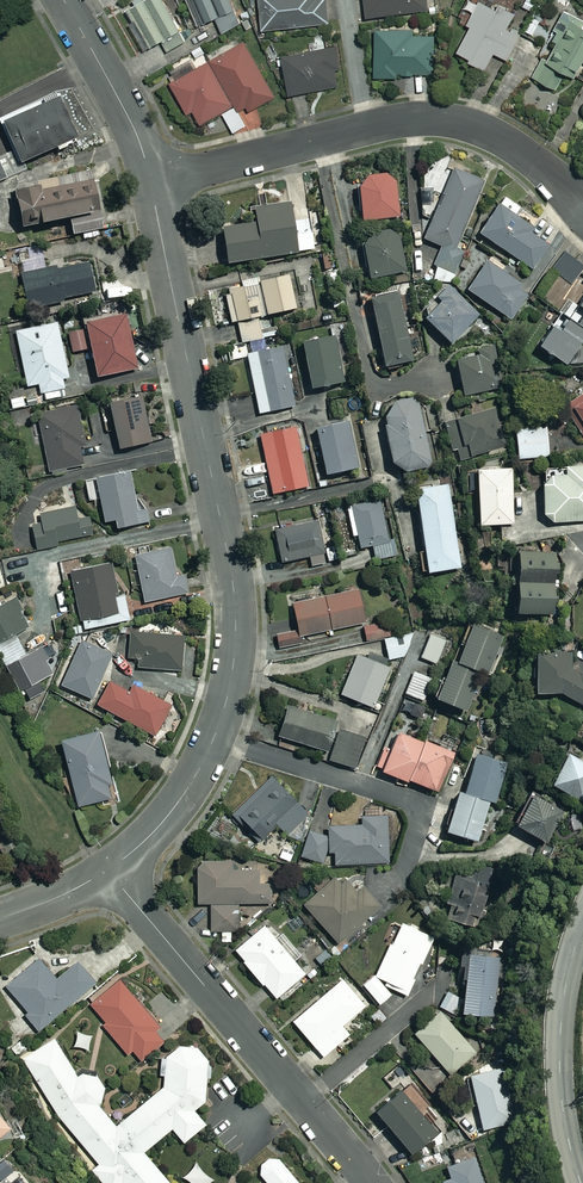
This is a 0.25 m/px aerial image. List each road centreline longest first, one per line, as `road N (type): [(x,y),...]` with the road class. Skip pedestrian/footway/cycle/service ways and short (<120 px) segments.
road 1 (residential): [(110,872),(189,787),(223,709),(238,624),(153,181)]
road 2 (residential): [(110,872),(369,1182)]
road 3 (tertiary): [(580,1182),(559,1066),(565,987),(582,924)]
road 4 (residential): [(368,125),(428,117),(477,125),(524,152),(582,203)]
road 5 (residential): [(153,181),(368,125)]
road 6 (residential): [(153,181),(117,89),(65,0)]
road 7 (residential): [(368,125),(347,0)]

